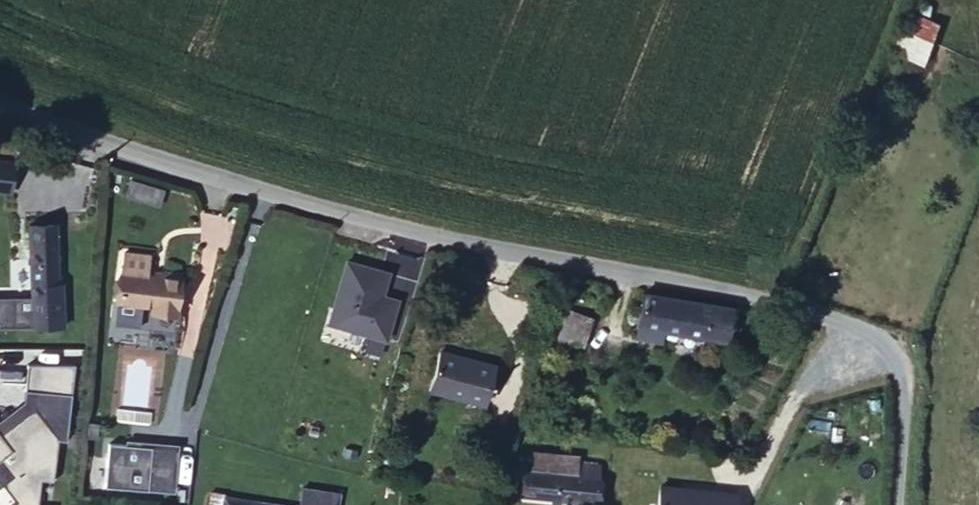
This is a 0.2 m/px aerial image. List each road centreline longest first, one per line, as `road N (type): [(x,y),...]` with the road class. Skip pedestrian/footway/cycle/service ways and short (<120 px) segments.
road 1 (unclassified): [(892,504),(901,370),(882,331),(647,271),(496,248),(71,134),(0,106)]

